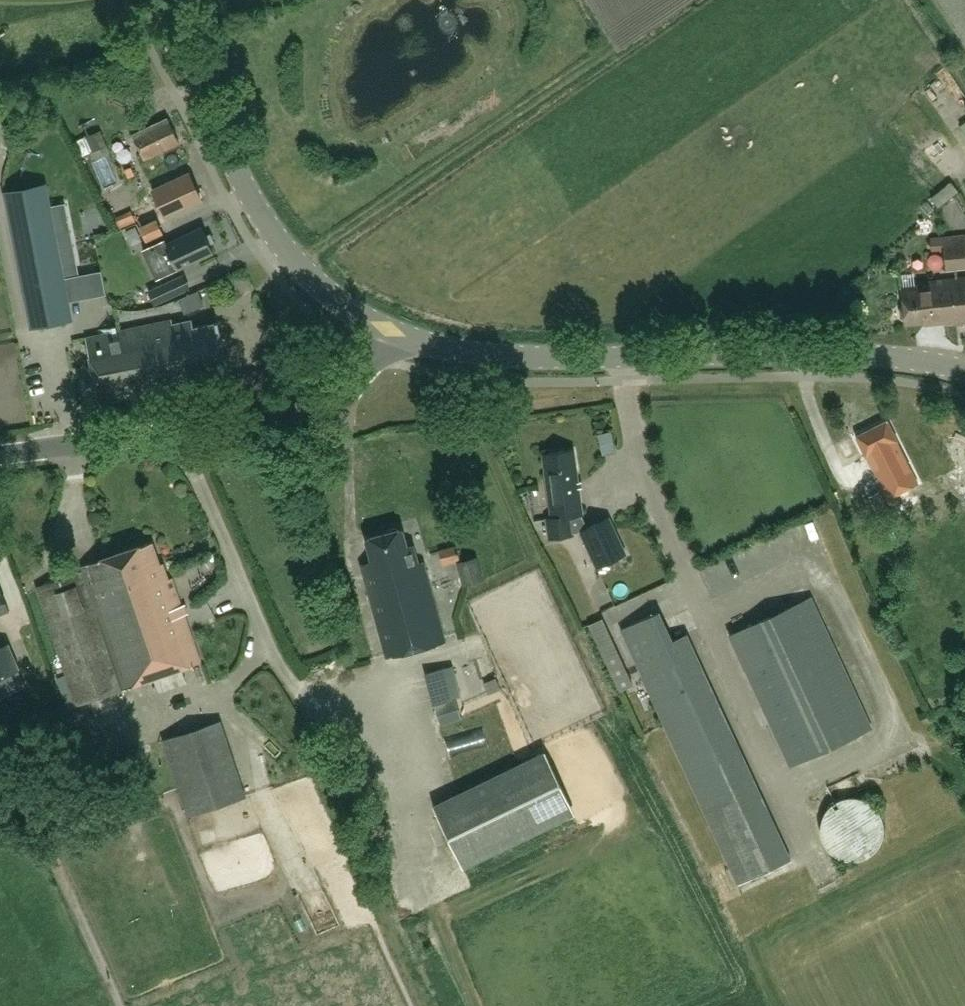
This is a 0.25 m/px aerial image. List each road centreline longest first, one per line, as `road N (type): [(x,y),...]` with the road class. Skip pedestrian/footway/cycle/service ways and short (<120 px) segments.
road 1 (tertiary): [(964,373),(820,355),(496,360),(390,339)]
road 2 (unclassified): [(0,453),(331,412),(390,339)]
road 3 (tertiary): [(390,339),(357,322),(282,249),(154,0)]

